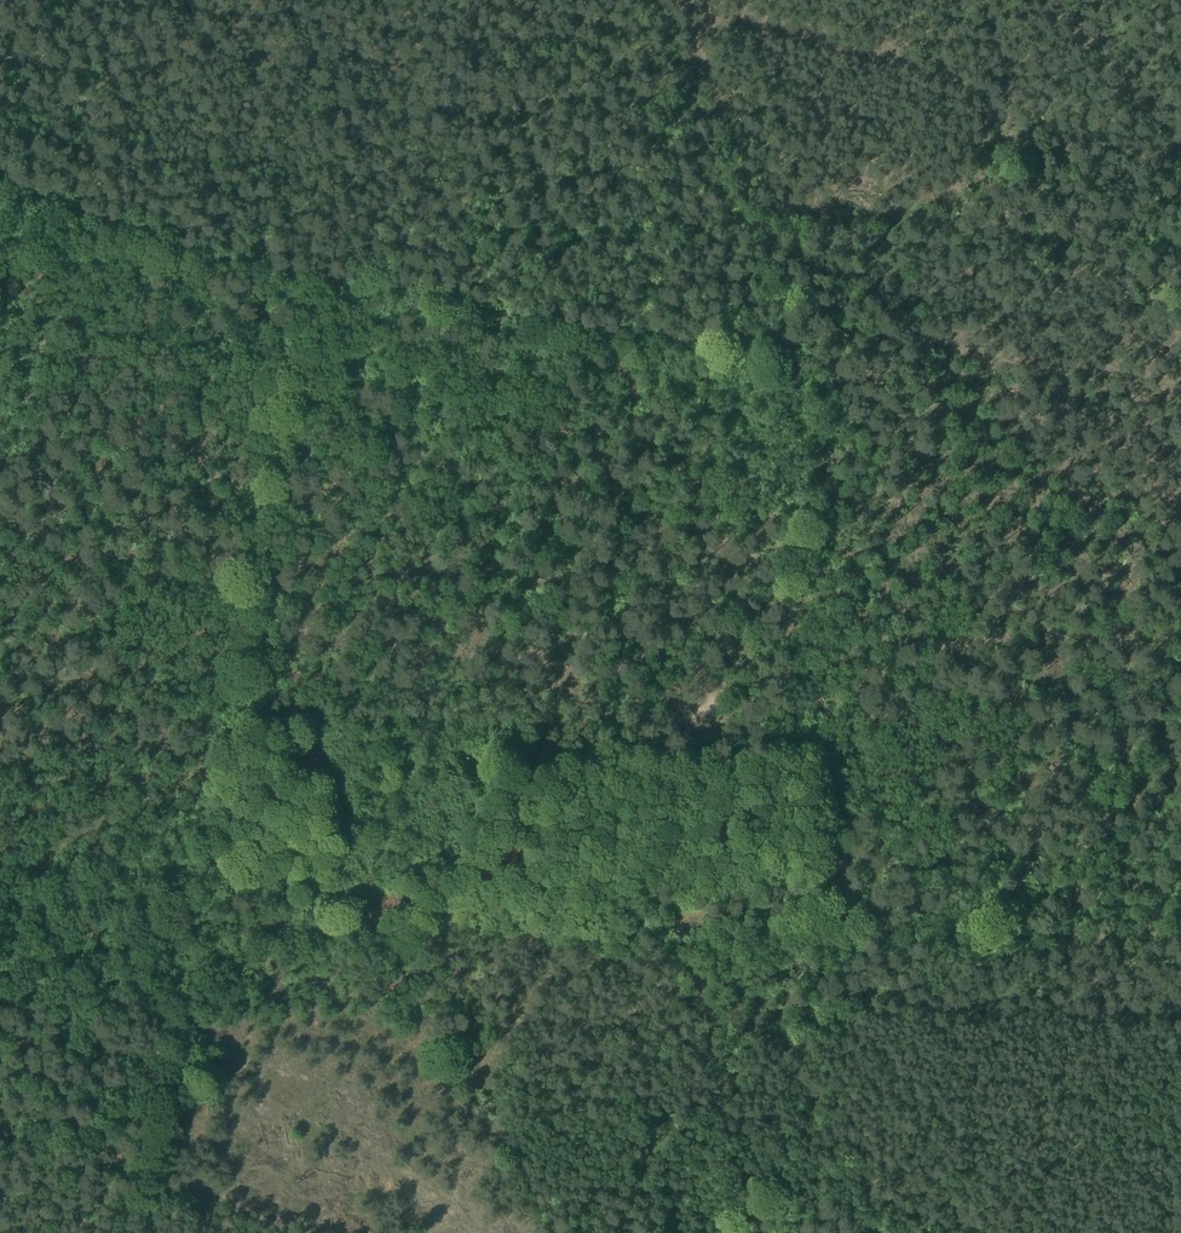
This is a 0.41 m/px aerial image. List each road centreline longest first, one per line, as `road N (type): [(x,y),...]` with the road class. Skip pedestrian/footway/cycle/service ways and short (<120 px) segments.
road 1 (track): [(1180,938),(0,925)]
road 2 (track): [(679,0),(738,179),(773,345),(501,313),(161,243),(0,188)]

